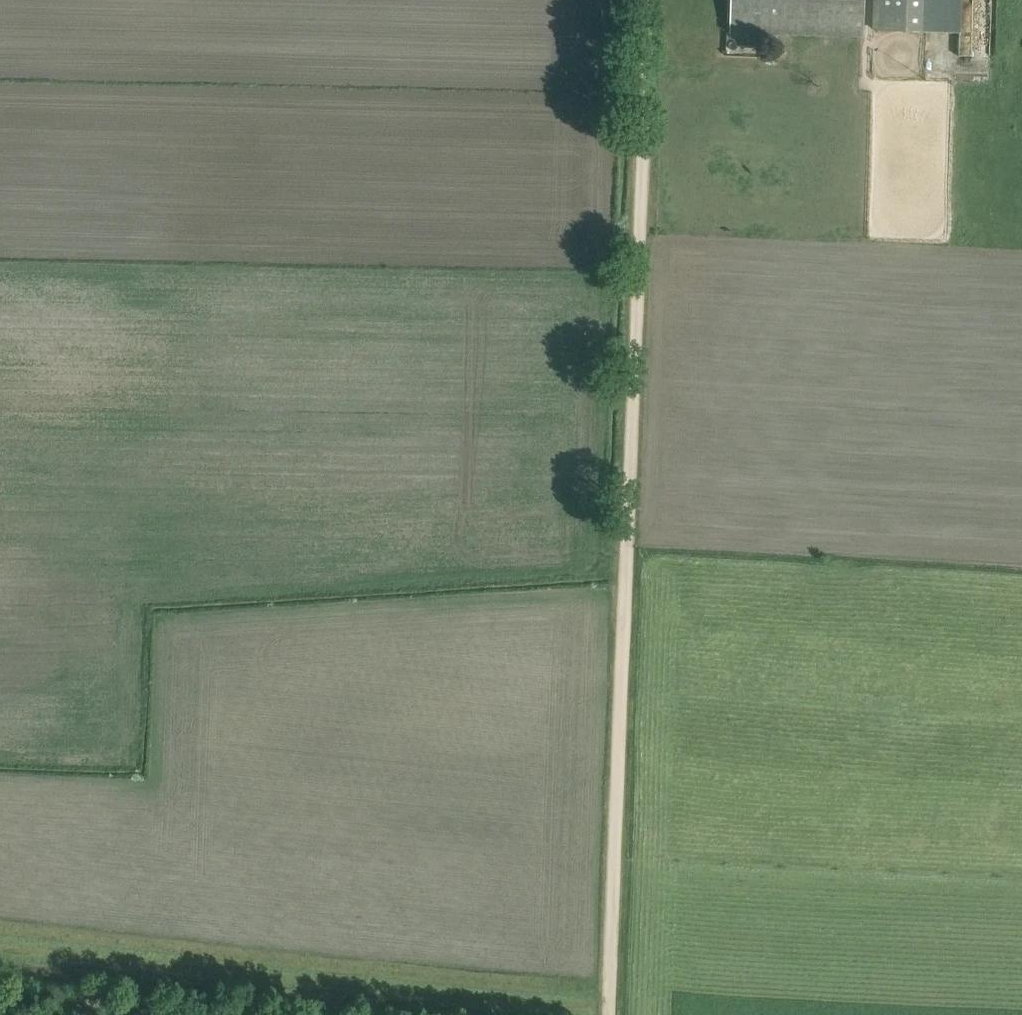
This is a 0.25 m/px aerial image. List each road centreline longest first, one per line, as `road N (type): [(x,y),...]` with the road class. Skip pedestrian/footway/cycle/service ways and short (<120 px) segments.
road 1 (track): [(609,1014),(649,0)]

